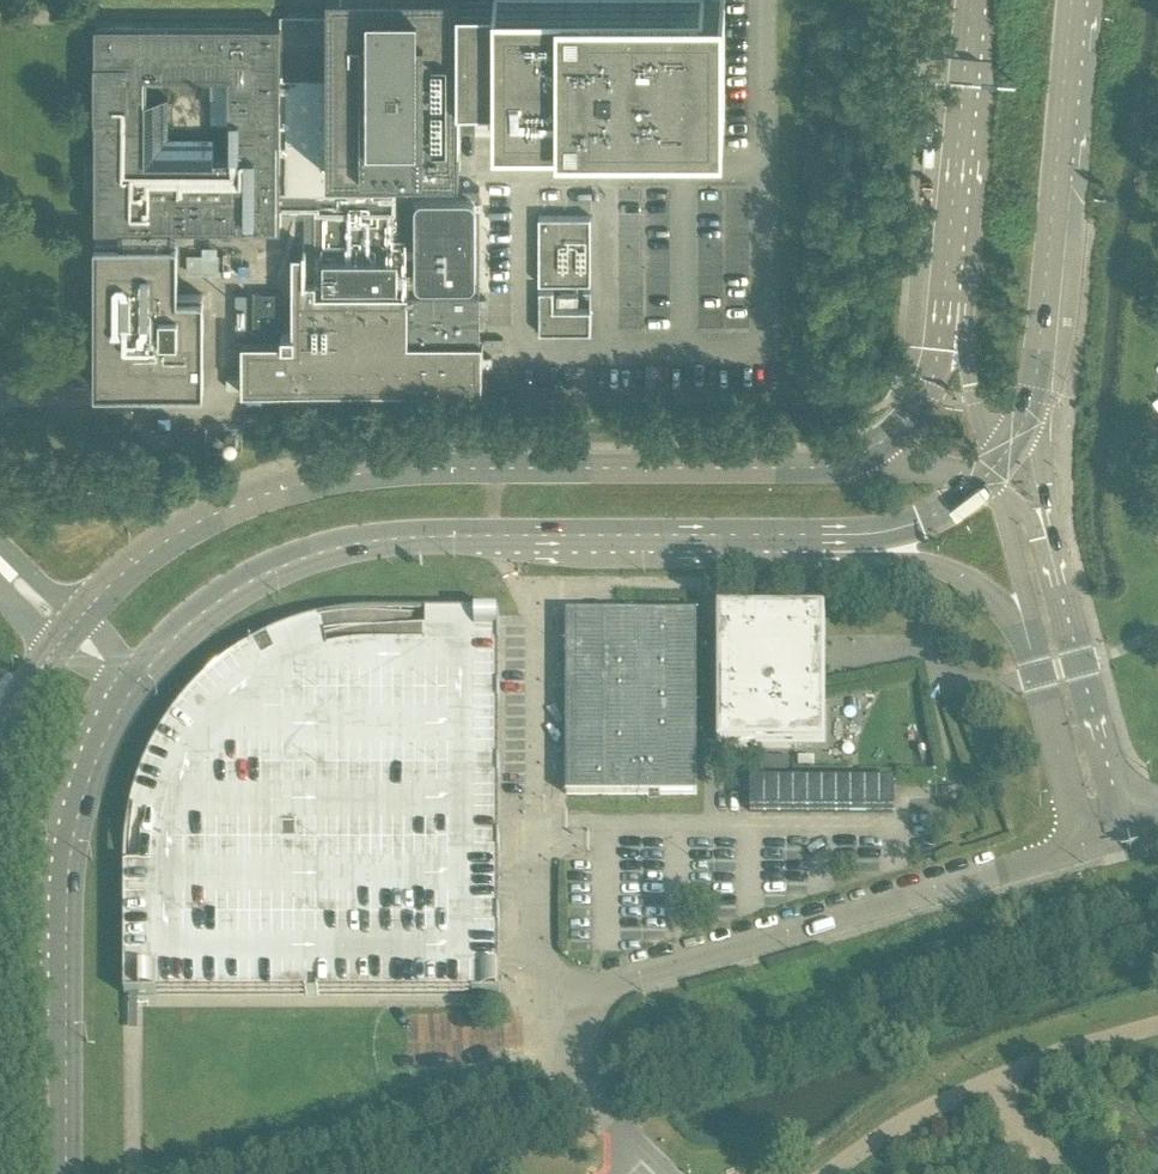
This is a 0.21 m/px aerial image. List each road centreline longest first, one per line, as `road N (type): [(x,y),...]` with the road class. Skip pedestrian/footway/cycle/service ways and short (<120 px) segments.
road 1 (secondary): [(828,467),(328,479),(215,516),(153,553),(81,616)]
road 2 (unclassified): [(588,1102),(559,1034),(562,1018),(590,992),(1084,847)]
road 3 (unclassified): [(486,537),(585,559),(922,564),(953,572),(996,604),(1035,664)]
road 4 (unclassified): [(588,1102),(1157,942)]
road 5 (secondary): [(486,537),(901,529),(951,508),(990,474)]
road 6 (secondary): [(66,1173),(65,875),(95,744),(132,679)]
road 7 (secondary): [(1034,396),(1073,0)]
road 8 (secondary): [(132,679),(206,610),(303,560),(411,537),(486,537)]
road 9 (secondary): [(954,227),(936,364),(923,399),(881,444),(828,467)]
road 10 (unclassified): [(954,227),(970,386),(990,474)]
road 11 (unclassified): [(1125,820),(1059,585)]
road 12 (secondary): [(975,0),(954,227)]
road 13 (unclassified): [(990,474),(1039,642),(1035,664)]
road 14 (unclassified): [(1059,585),(1034,396)]
road 15 (unclassified): [(1035,664),(1084,847)]
road 16 (unclassified): [(990,474),(956,477),(888,462),(828,467)]
road 17 (unclassified): [(1059,585),(1030,519),(990,474)]
road 18 (secondary): [(57,647),(15,720),(0,765)]

